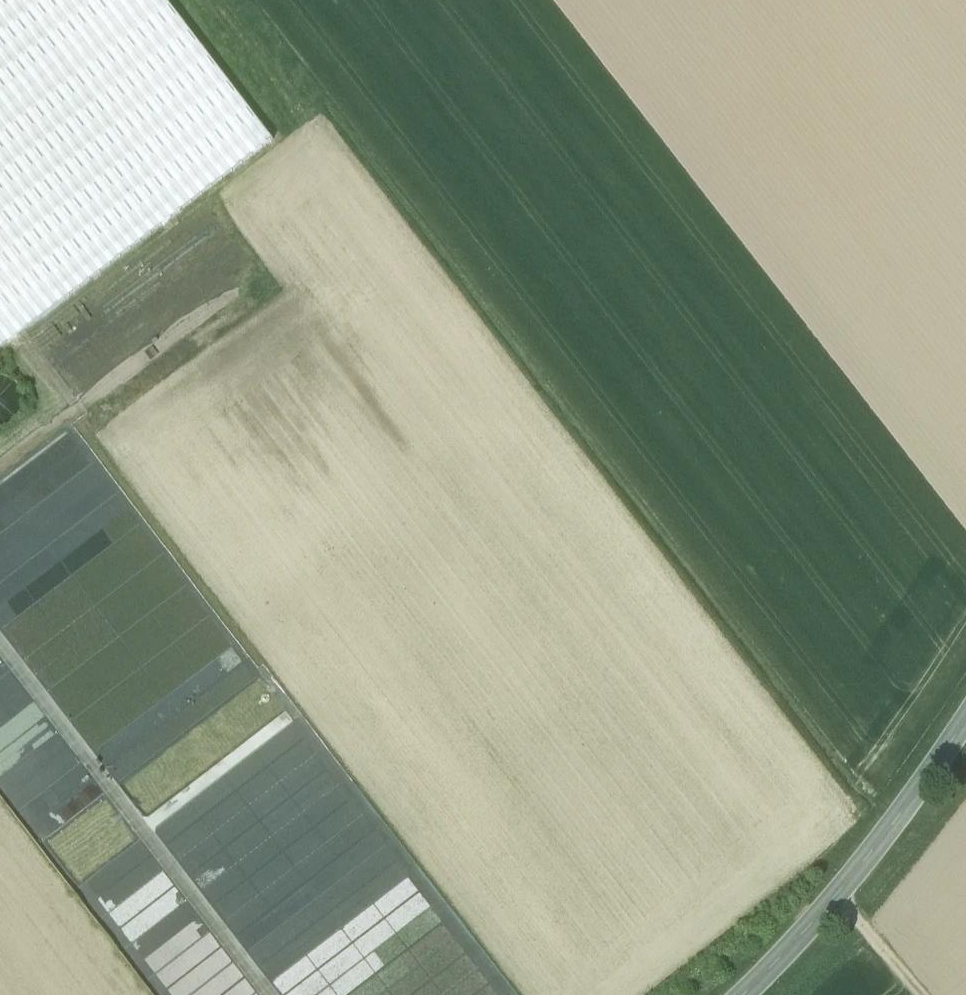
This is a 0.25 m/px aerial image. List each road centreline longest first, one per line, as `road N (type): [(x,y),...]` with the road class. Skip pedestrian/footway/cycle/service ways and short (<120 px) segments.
road 1 (track): [(226,994),(0,672)]
road 2 (tertiary): [(744,994),(837,897),(965,719)]
road 3 (track): [(837,897),(920,994)]

